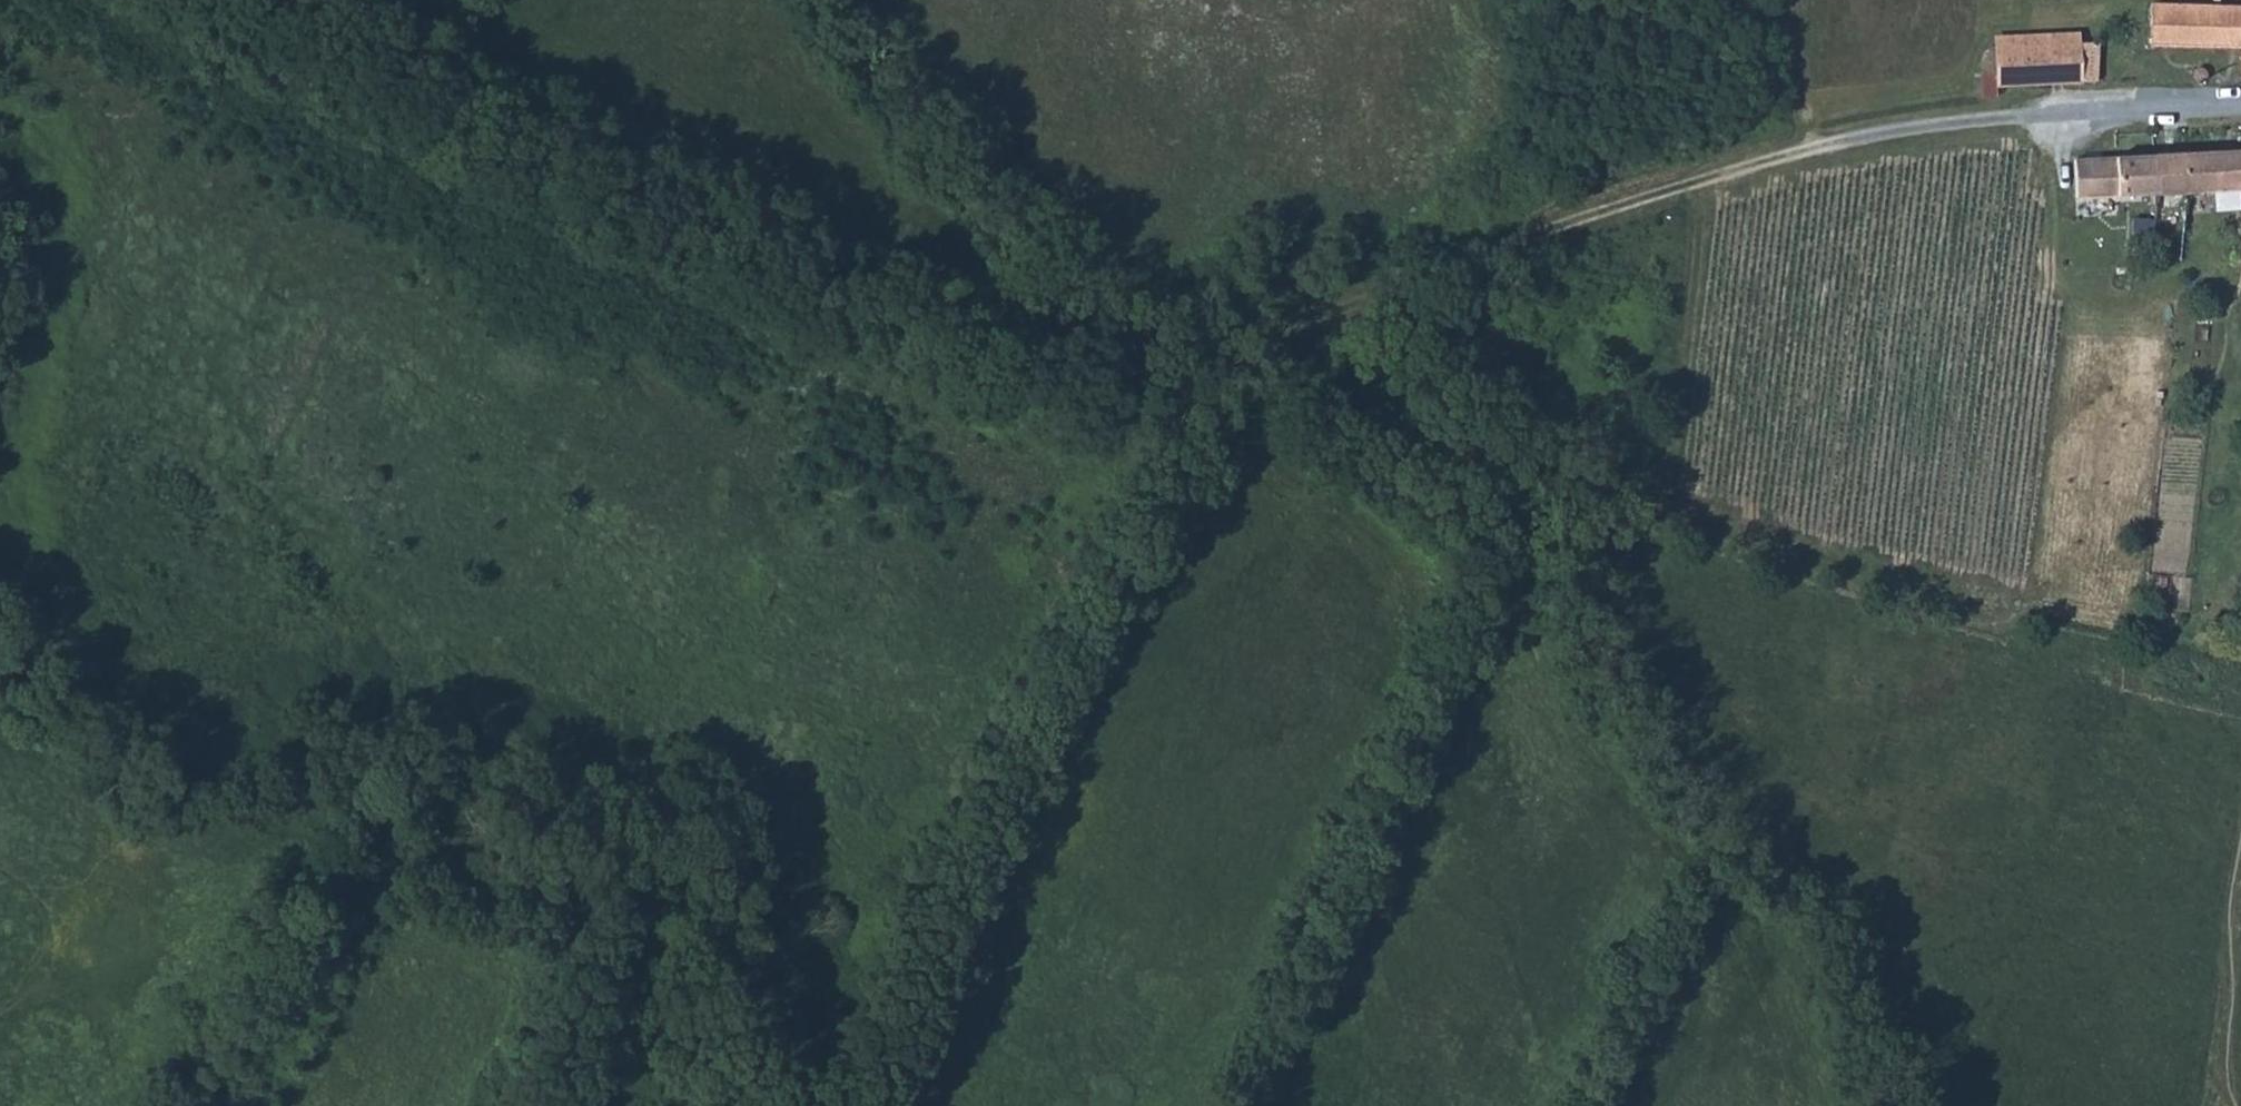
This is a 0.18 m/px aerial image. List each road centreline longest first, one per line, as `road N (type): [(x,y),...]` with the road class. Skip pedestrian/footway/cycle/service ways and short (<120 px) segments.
road 1 (track): [(1157,397),(468,122),(226,0)]
road 2 (track): [(1860,144),(1612,201),(1366,296),(1157,397)]
road 3 (track): [(1157,397),(856,0)]
road 4 (unclassified): [(1860,144),(1945,129),(2240,110)]

